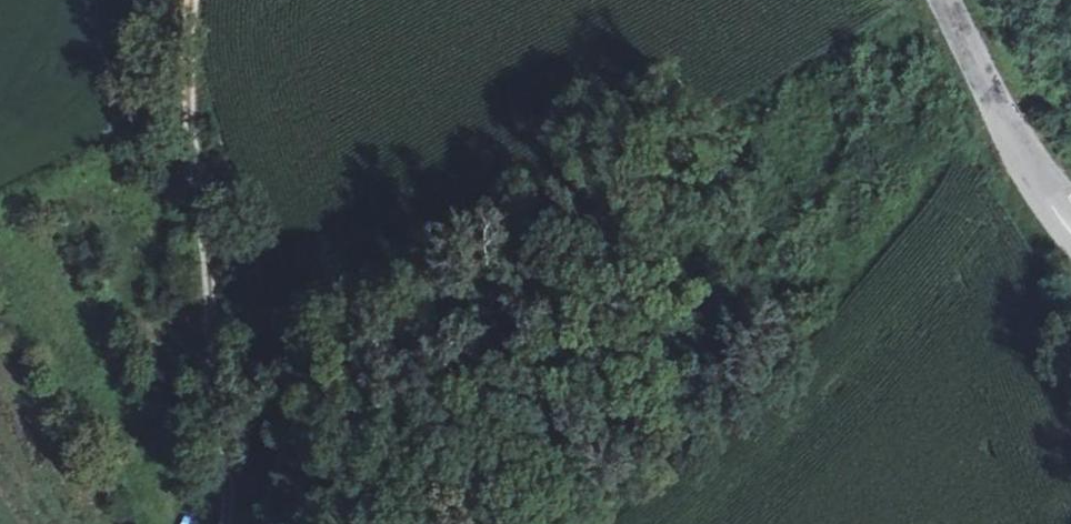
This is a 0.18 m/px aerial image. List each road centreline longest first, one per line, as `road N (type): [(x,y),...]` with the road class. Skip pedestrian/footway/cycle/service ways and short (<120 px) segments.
road 1 (track): [(192,0),(185,27),(201,324),(221,523)]
road 2 (unclassified): [(1070,219),(957,0)]

